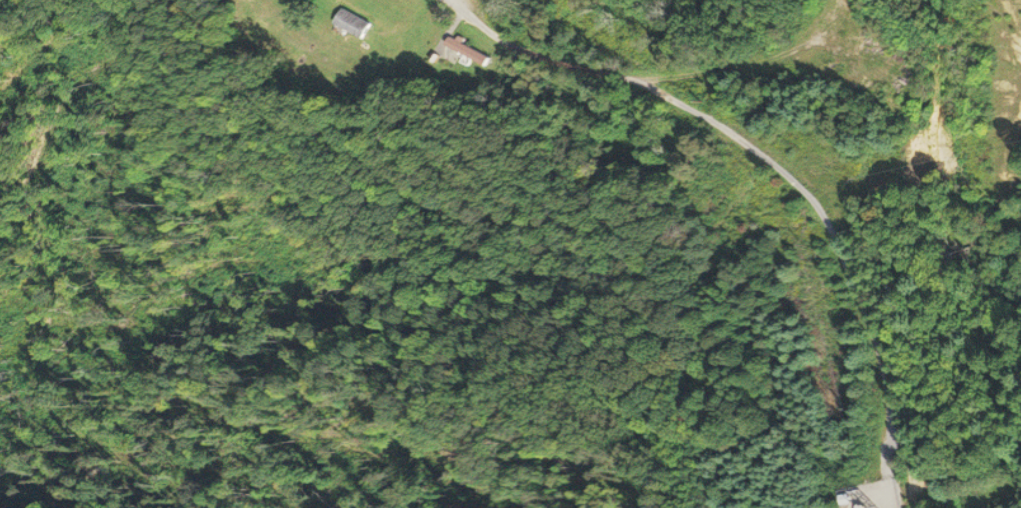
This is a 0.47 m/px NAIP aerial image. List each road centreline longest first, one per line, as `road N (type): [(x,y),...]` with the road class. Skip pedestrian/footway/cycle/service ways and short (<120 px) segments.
road 1 (residential): [(893,507),(881,461),(888,410),(874,354),(826,227),(796,185),(690,110),(589,64),(492,36),(449,0)]

